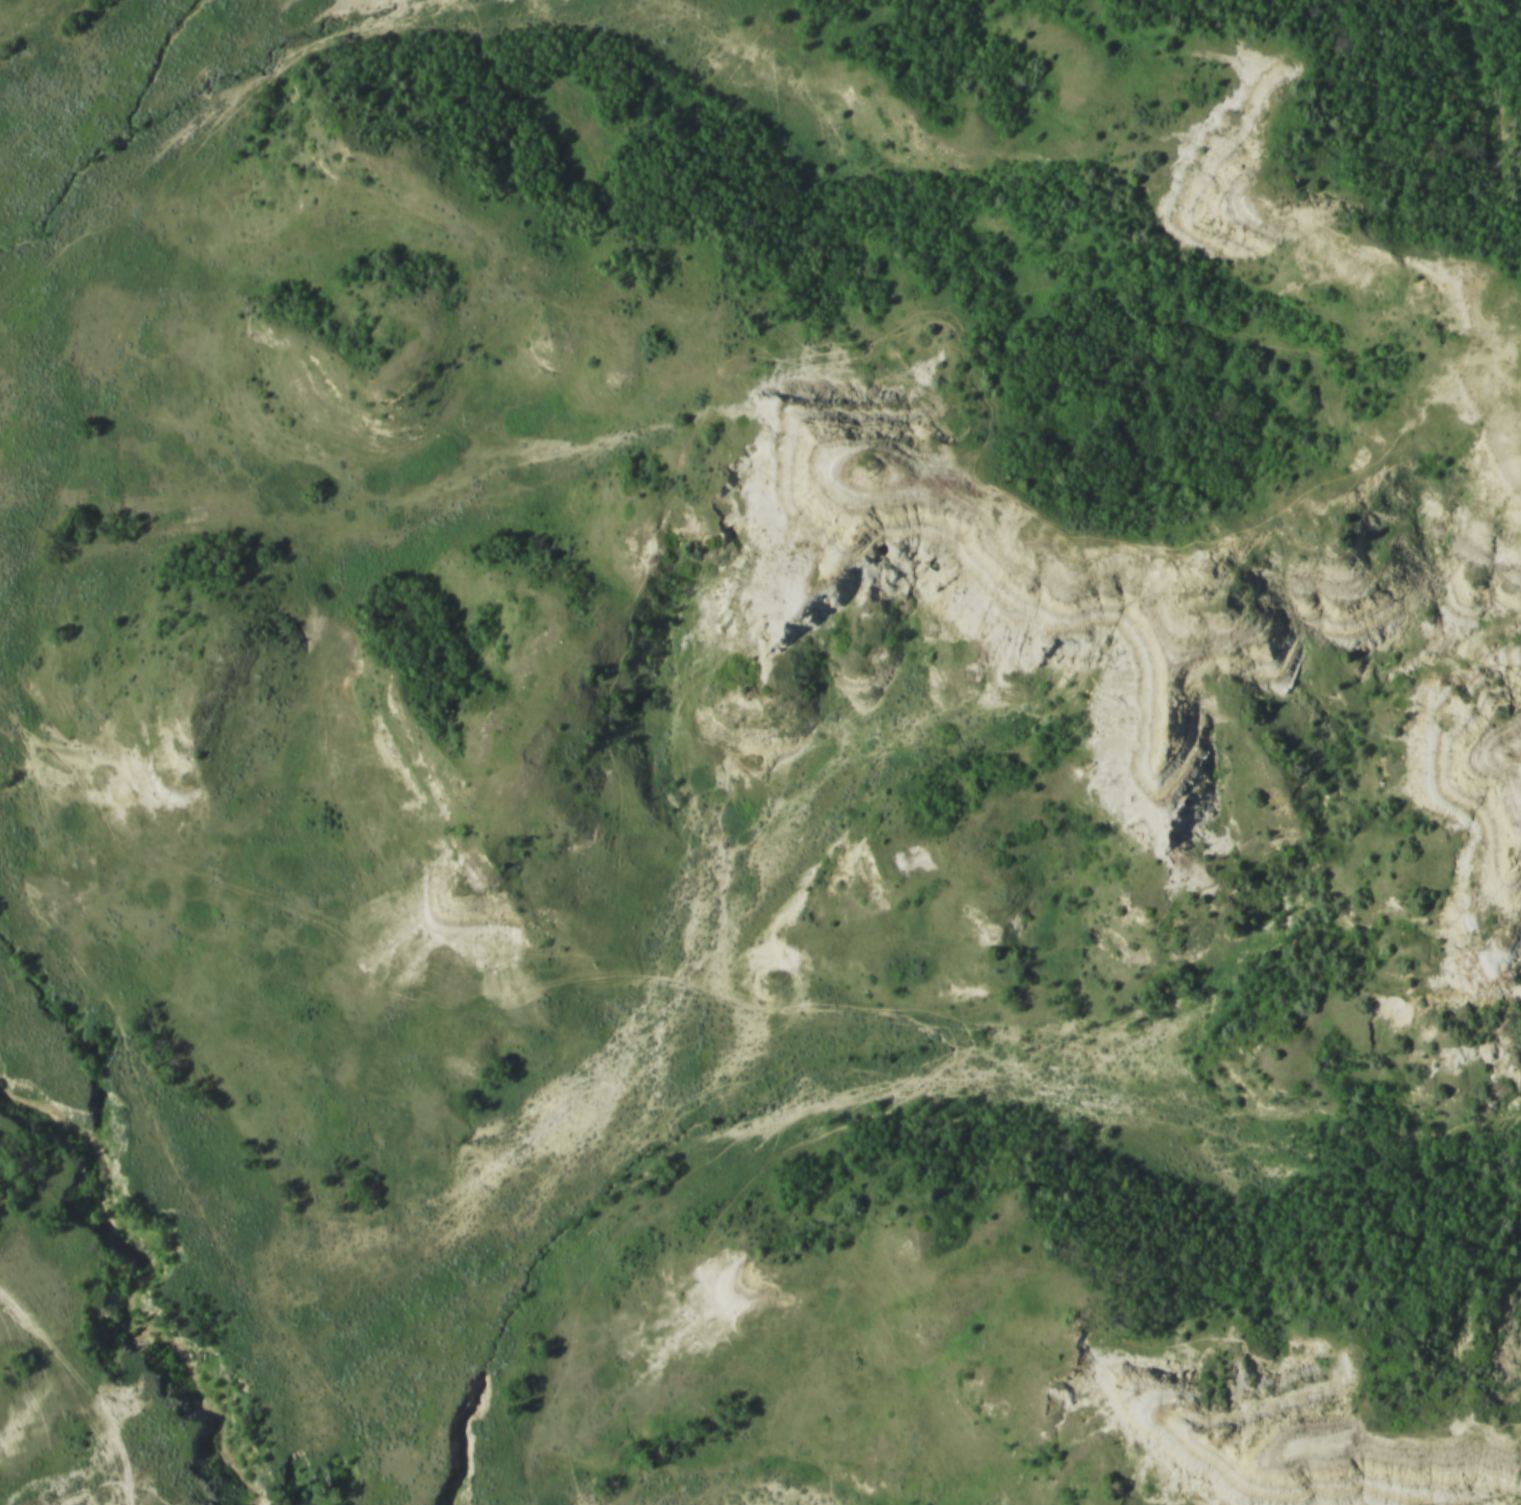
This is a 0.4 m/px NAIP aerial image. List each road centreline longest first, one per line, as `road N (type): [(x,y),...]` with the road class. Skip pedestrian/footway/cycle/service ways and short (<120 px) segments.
road 1 (track): [(0,299),(200,121),(217,59),(248,0)]
road 2 (track): [(127,1504),(124,1460),(100,1400),(0,1292)]

